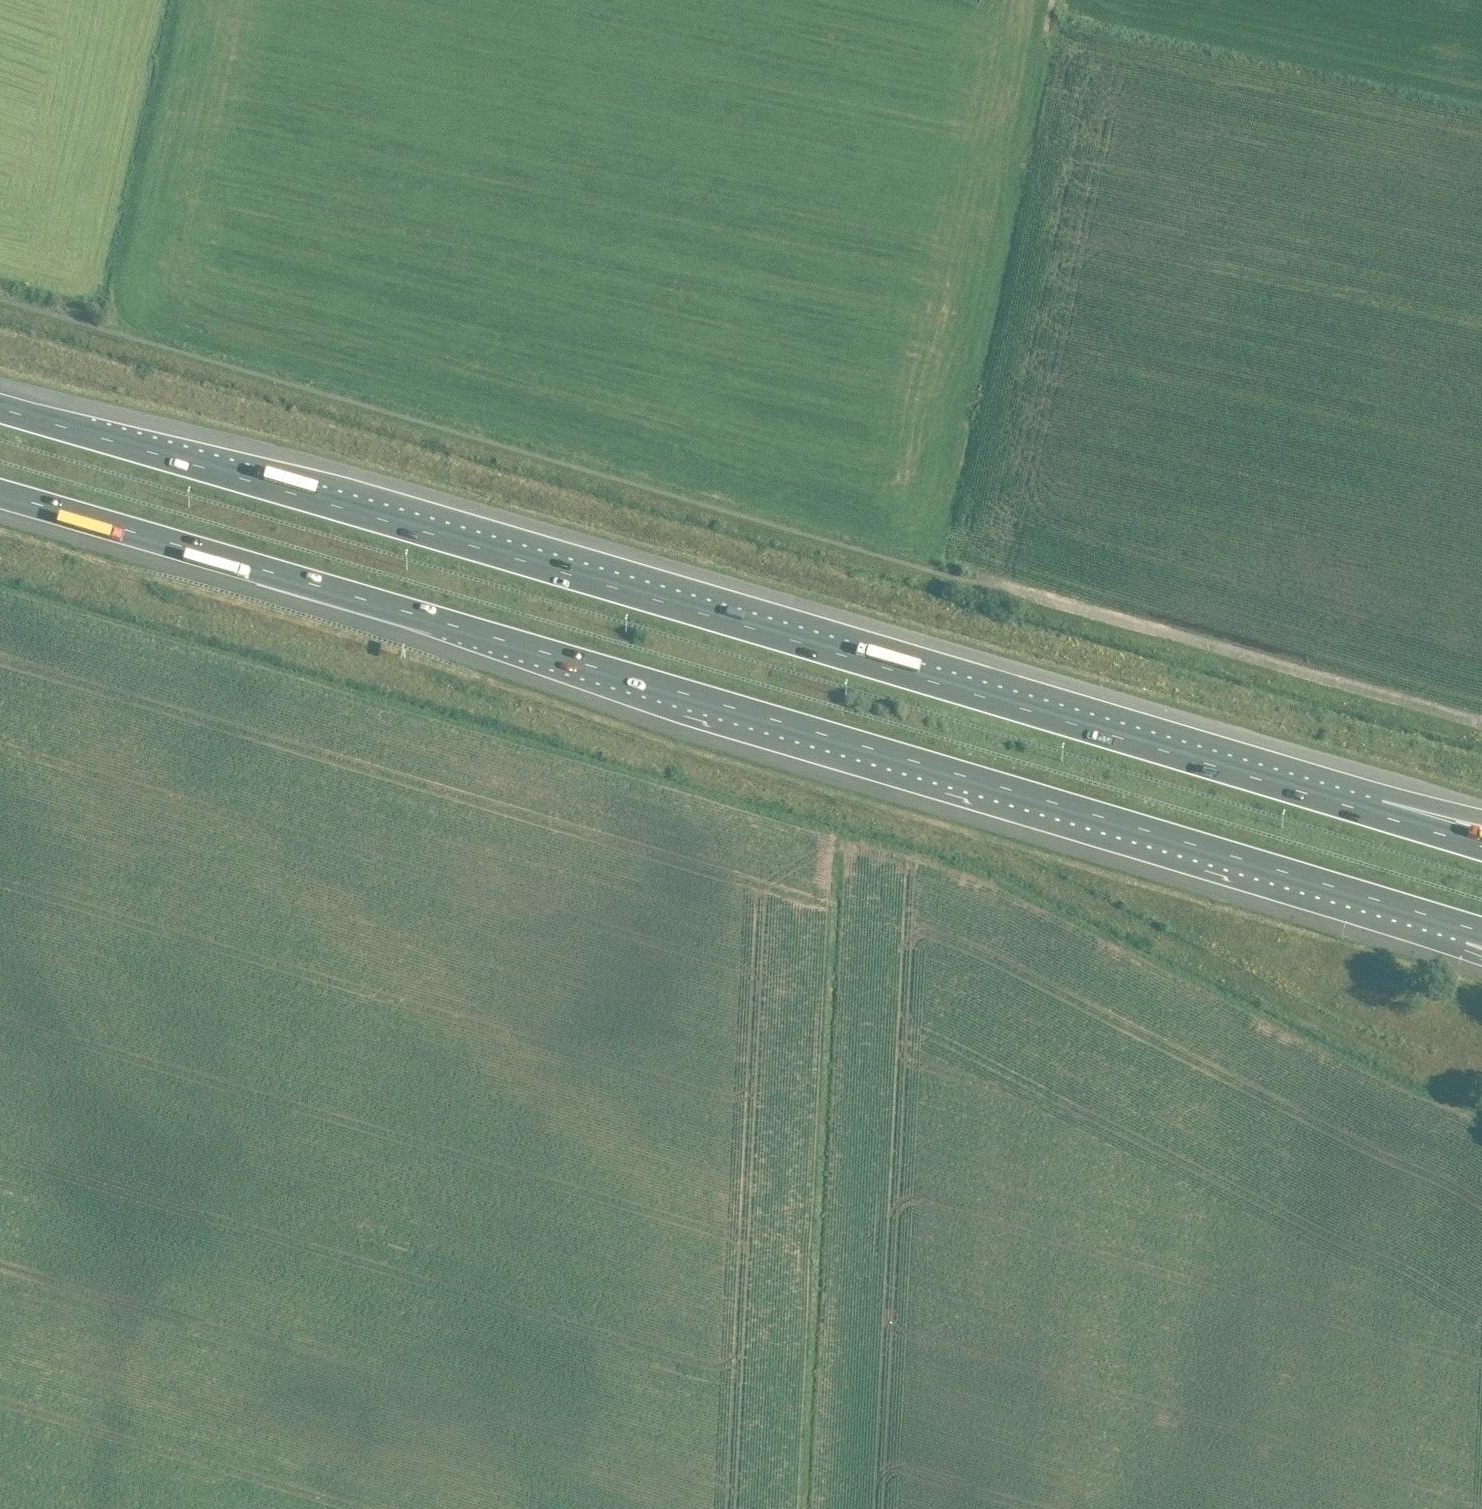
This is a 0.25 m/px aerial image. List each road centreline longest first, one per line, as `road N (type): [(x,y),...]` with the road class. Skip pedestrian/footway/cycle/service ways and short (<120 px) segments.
road 1 (motorway): [(0,494),(1479,927)]
road 2 (motorway): [(1373,813),(0,409)]
road 3 (unclassified): [(1481,720),(918,567)]

